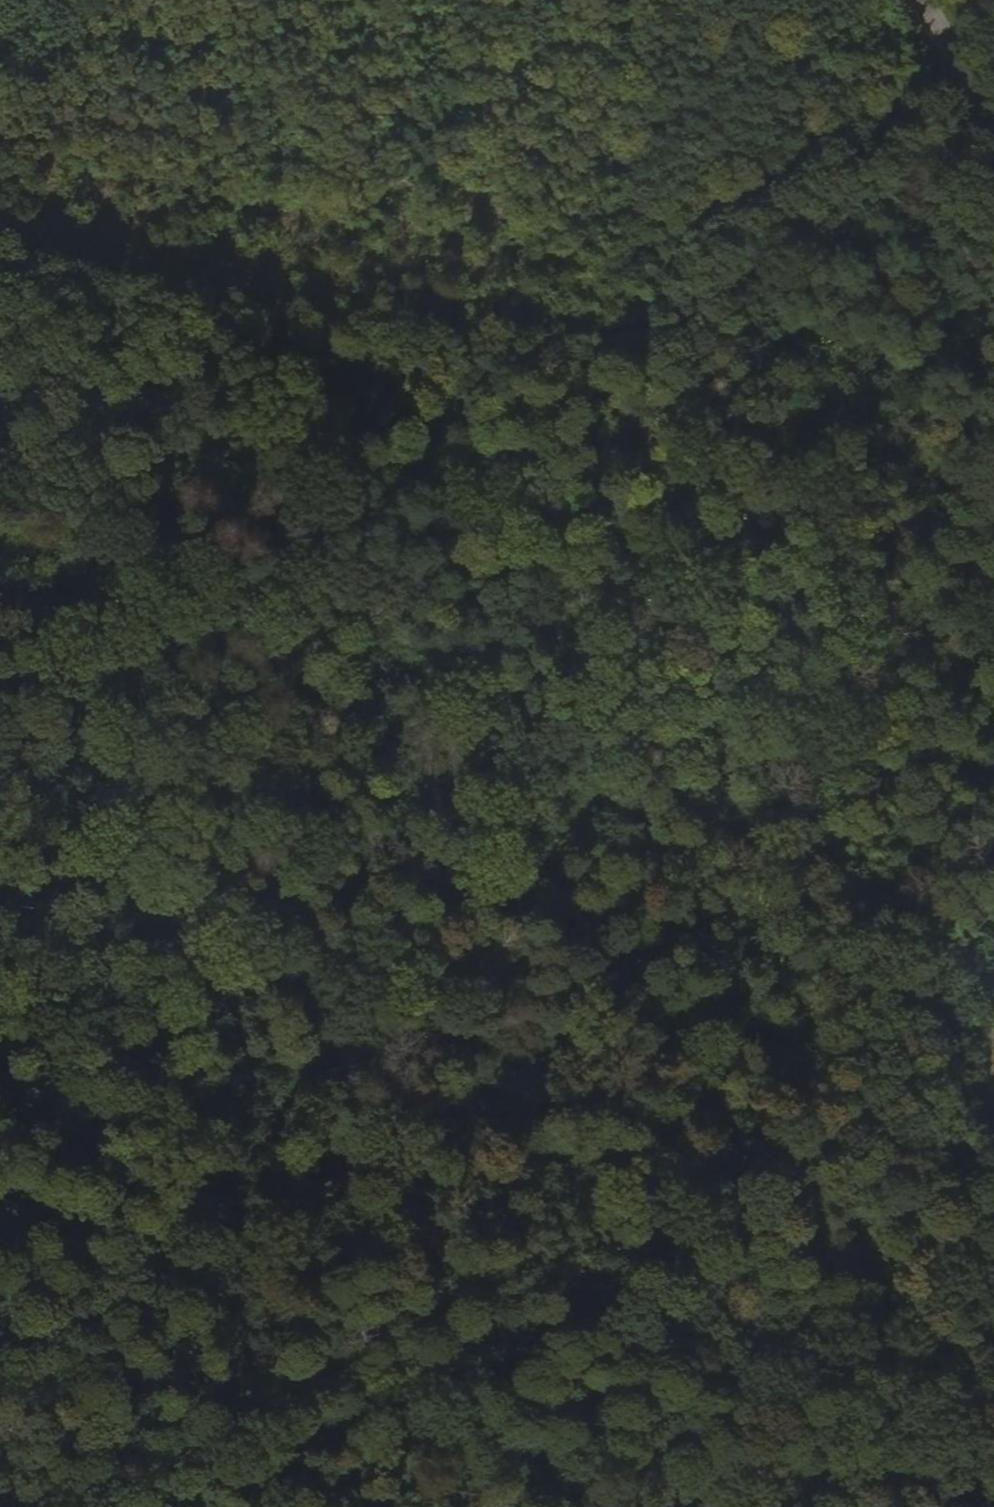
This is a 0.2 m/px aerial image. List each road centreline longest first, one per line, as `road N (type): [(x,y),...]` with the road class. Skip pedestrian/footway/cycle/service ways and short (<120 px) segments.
road 1 (unclassified): [(993,137),(912,0)]

